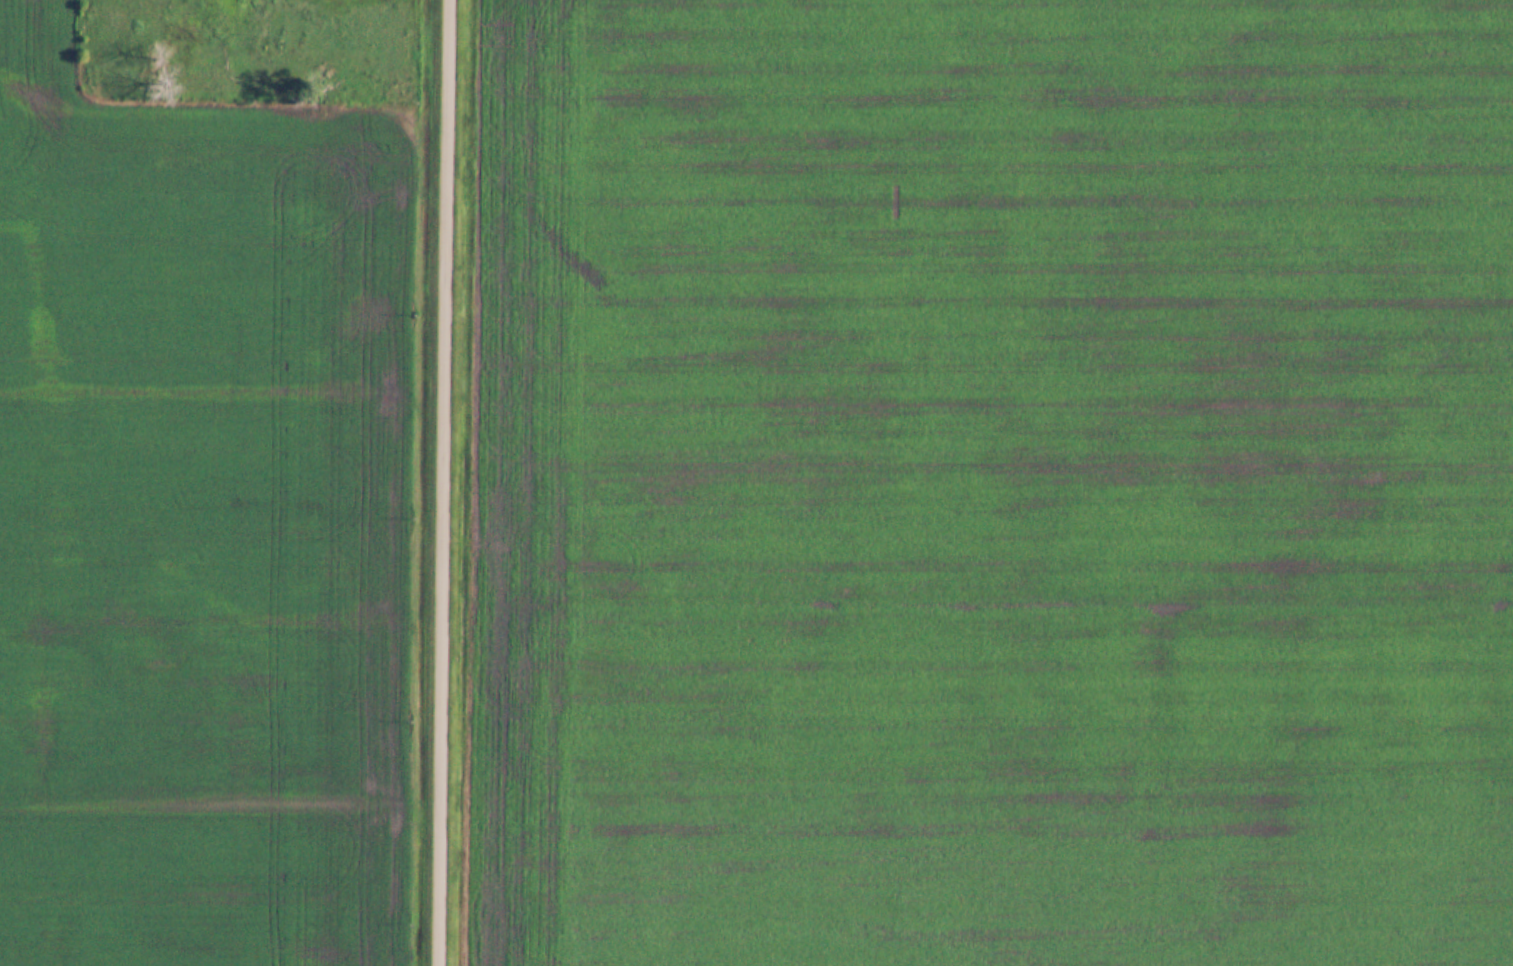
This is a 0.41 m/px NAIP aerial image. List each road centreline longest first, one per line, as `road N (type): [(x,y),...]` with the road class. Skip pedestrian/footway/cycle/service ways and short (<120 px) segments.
road 1 (residential): [(437,965),(448,0)]

